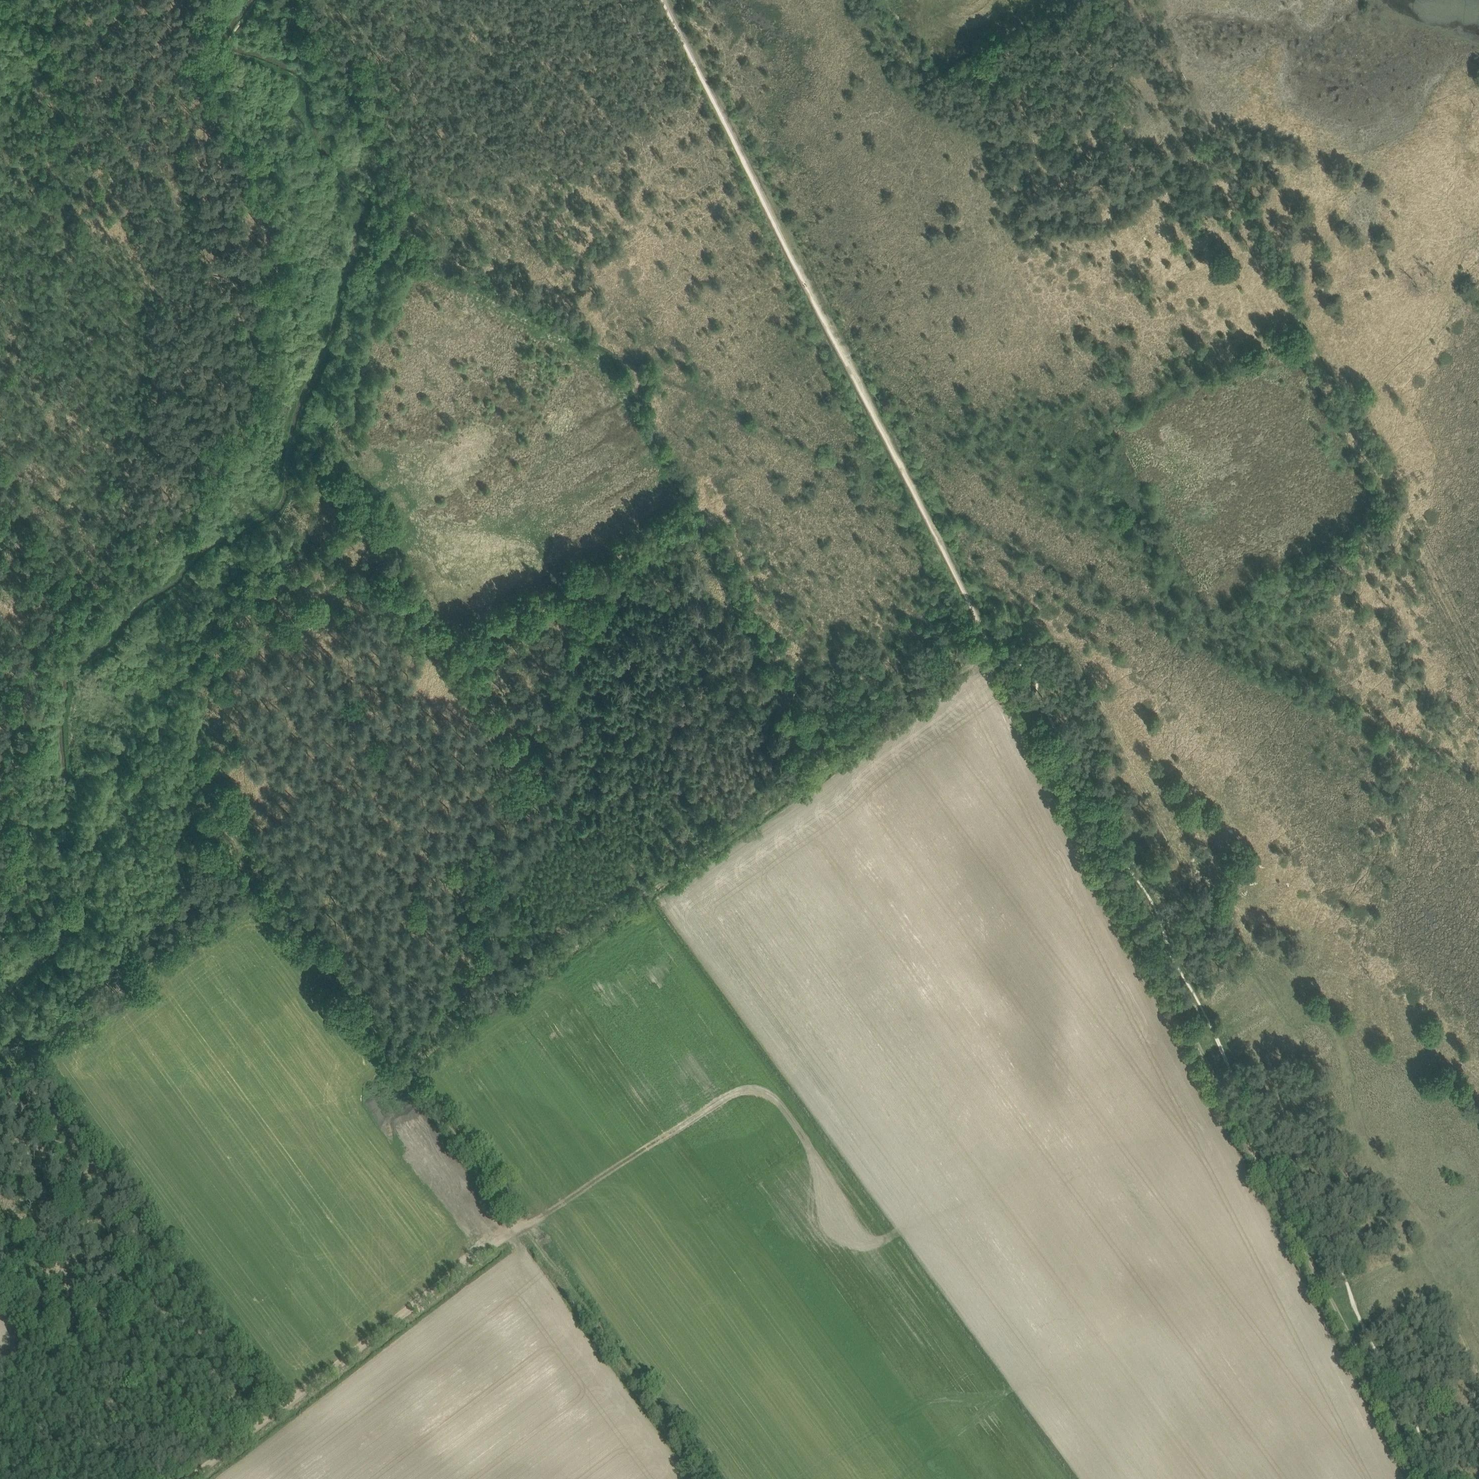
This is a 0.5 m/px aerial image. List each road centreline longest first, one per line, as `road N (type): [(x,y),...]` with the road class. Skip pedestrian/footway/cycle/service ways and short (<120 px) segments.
road 1 (track): [(989,641),(1421,1478)]
road 2 (track): [(521,1225),(195,1478)]
road 3 (track): [(710,1478),(521,1225)]

